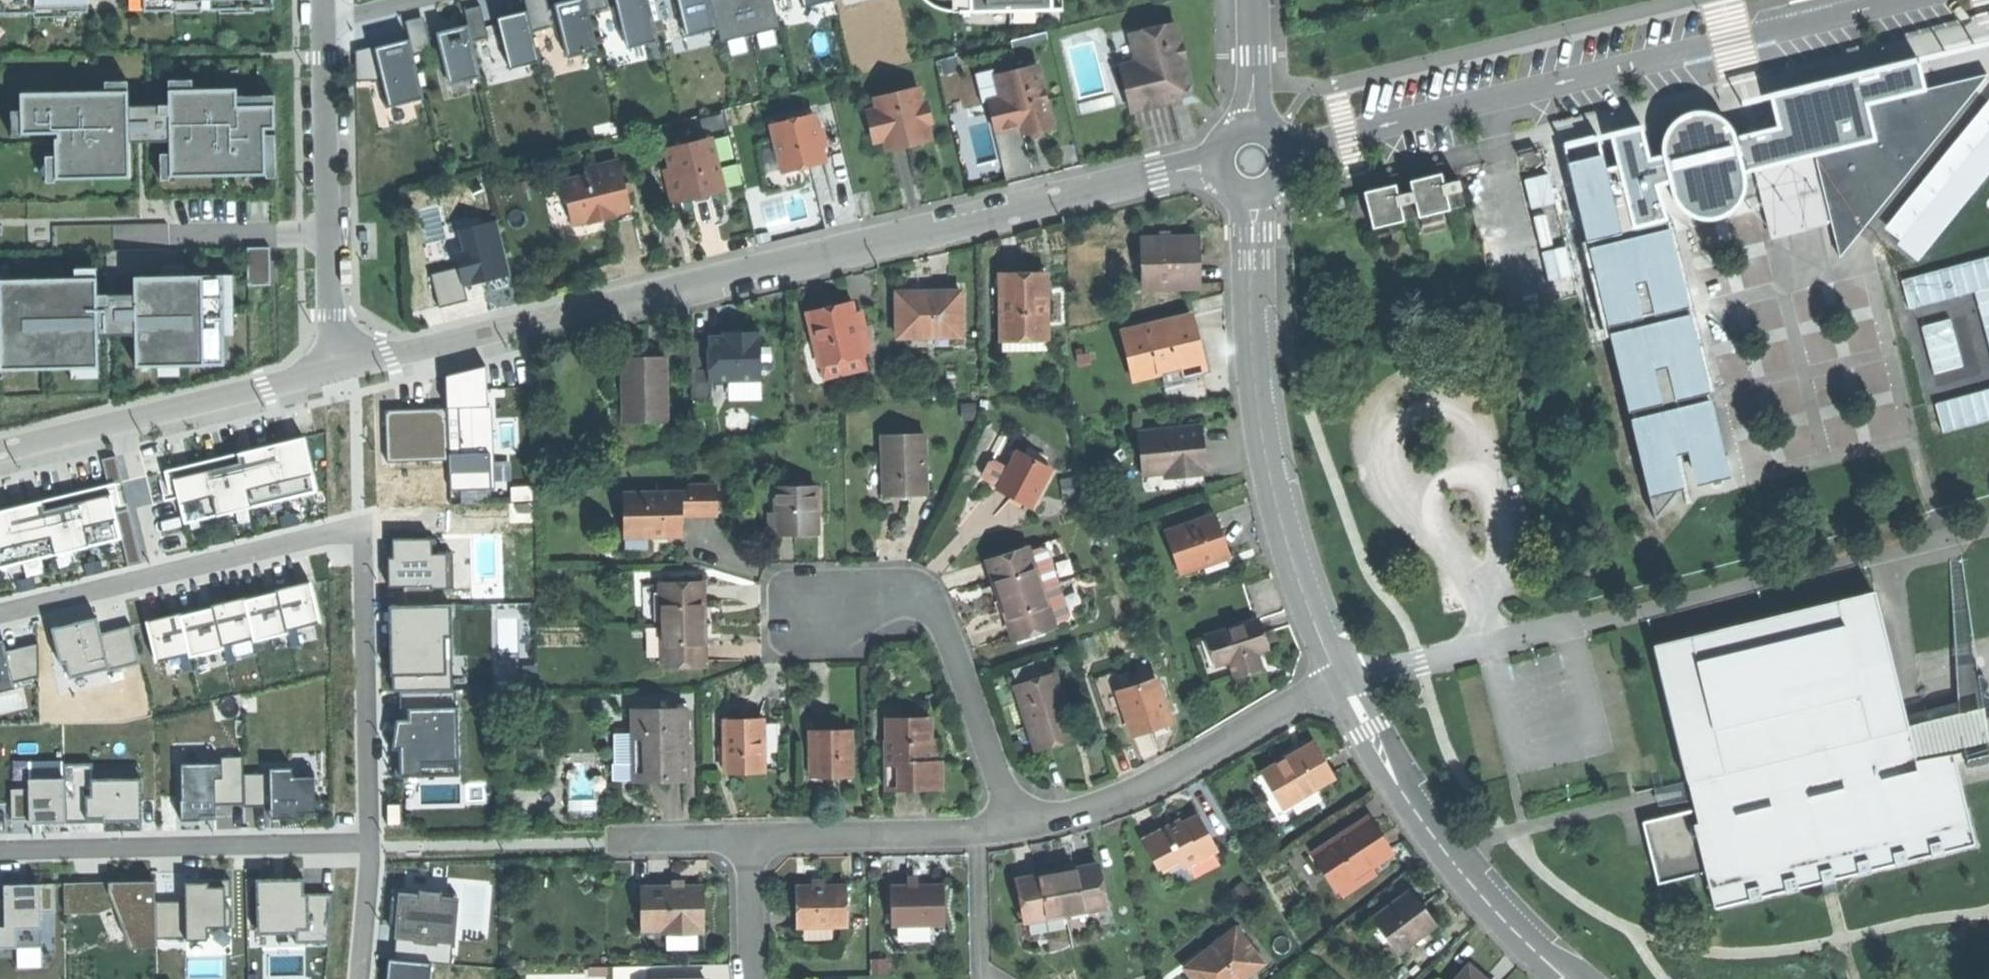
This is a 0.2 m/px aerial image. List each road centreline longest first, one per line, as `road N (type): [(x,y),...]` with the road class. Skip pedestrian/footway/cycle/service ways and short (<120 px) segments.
road 1 (residential): [(348,364),(1252,156)]
road 2 (residential): [(0,613),(362,527),(371,846)]
road 3 (residential): [(1896,0),(1252,156)]
road 4 (residential): [(1340,680),(1294,556),(1272,466),(1255,359),(1252,156)]
road 5 (residential): [(1569,978),(1448,850),(1340,680)]
road 6 (residential): [(0,854),(371,846)]
road 7 (residential): [(816,608),(893,594),(932,603),(946,619),(1022,827)]
road 8 (residential): [(0,450),(348,364)]
road 9 (residential): [(1340,680),(1138,796),(1022,827)]
road 10 (residential): [(348,364),(336,316),(324,23)]
road 11 (residential): [(982,835),(755,836)]
road 12 (residential): [(1250,0),(1252,156)]
road 13 (residential): [(610,839),(755,836)]
road 14 (residential): [(991,978),(982,835)]
road 15 (residential): [(756,978),(755,836)]
road 16 (residential): [(371,846),(359,978)]

